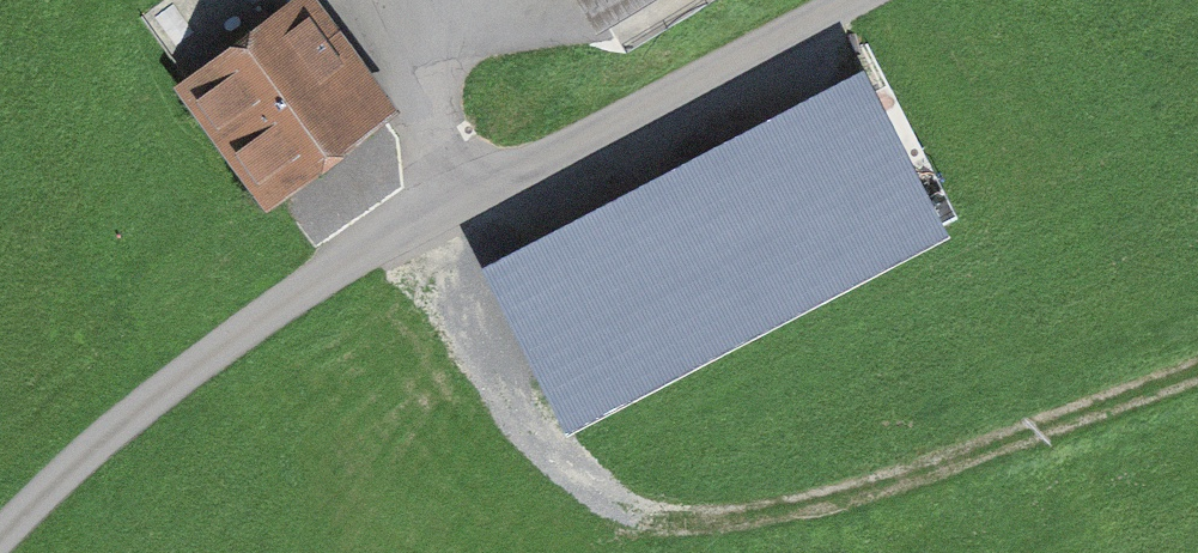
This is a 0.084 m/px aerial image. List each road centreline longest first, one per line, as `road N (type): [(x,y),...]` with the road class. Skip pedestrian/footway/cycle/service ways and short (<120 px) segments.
road 1 (track): [(430,230),(365,351),(341,428),(349,499),(385,540),(431,552),(770,510),(1197,373)]
road 2 (unclassified): [(865,0),(303,298),(34,514),(0,552)]

